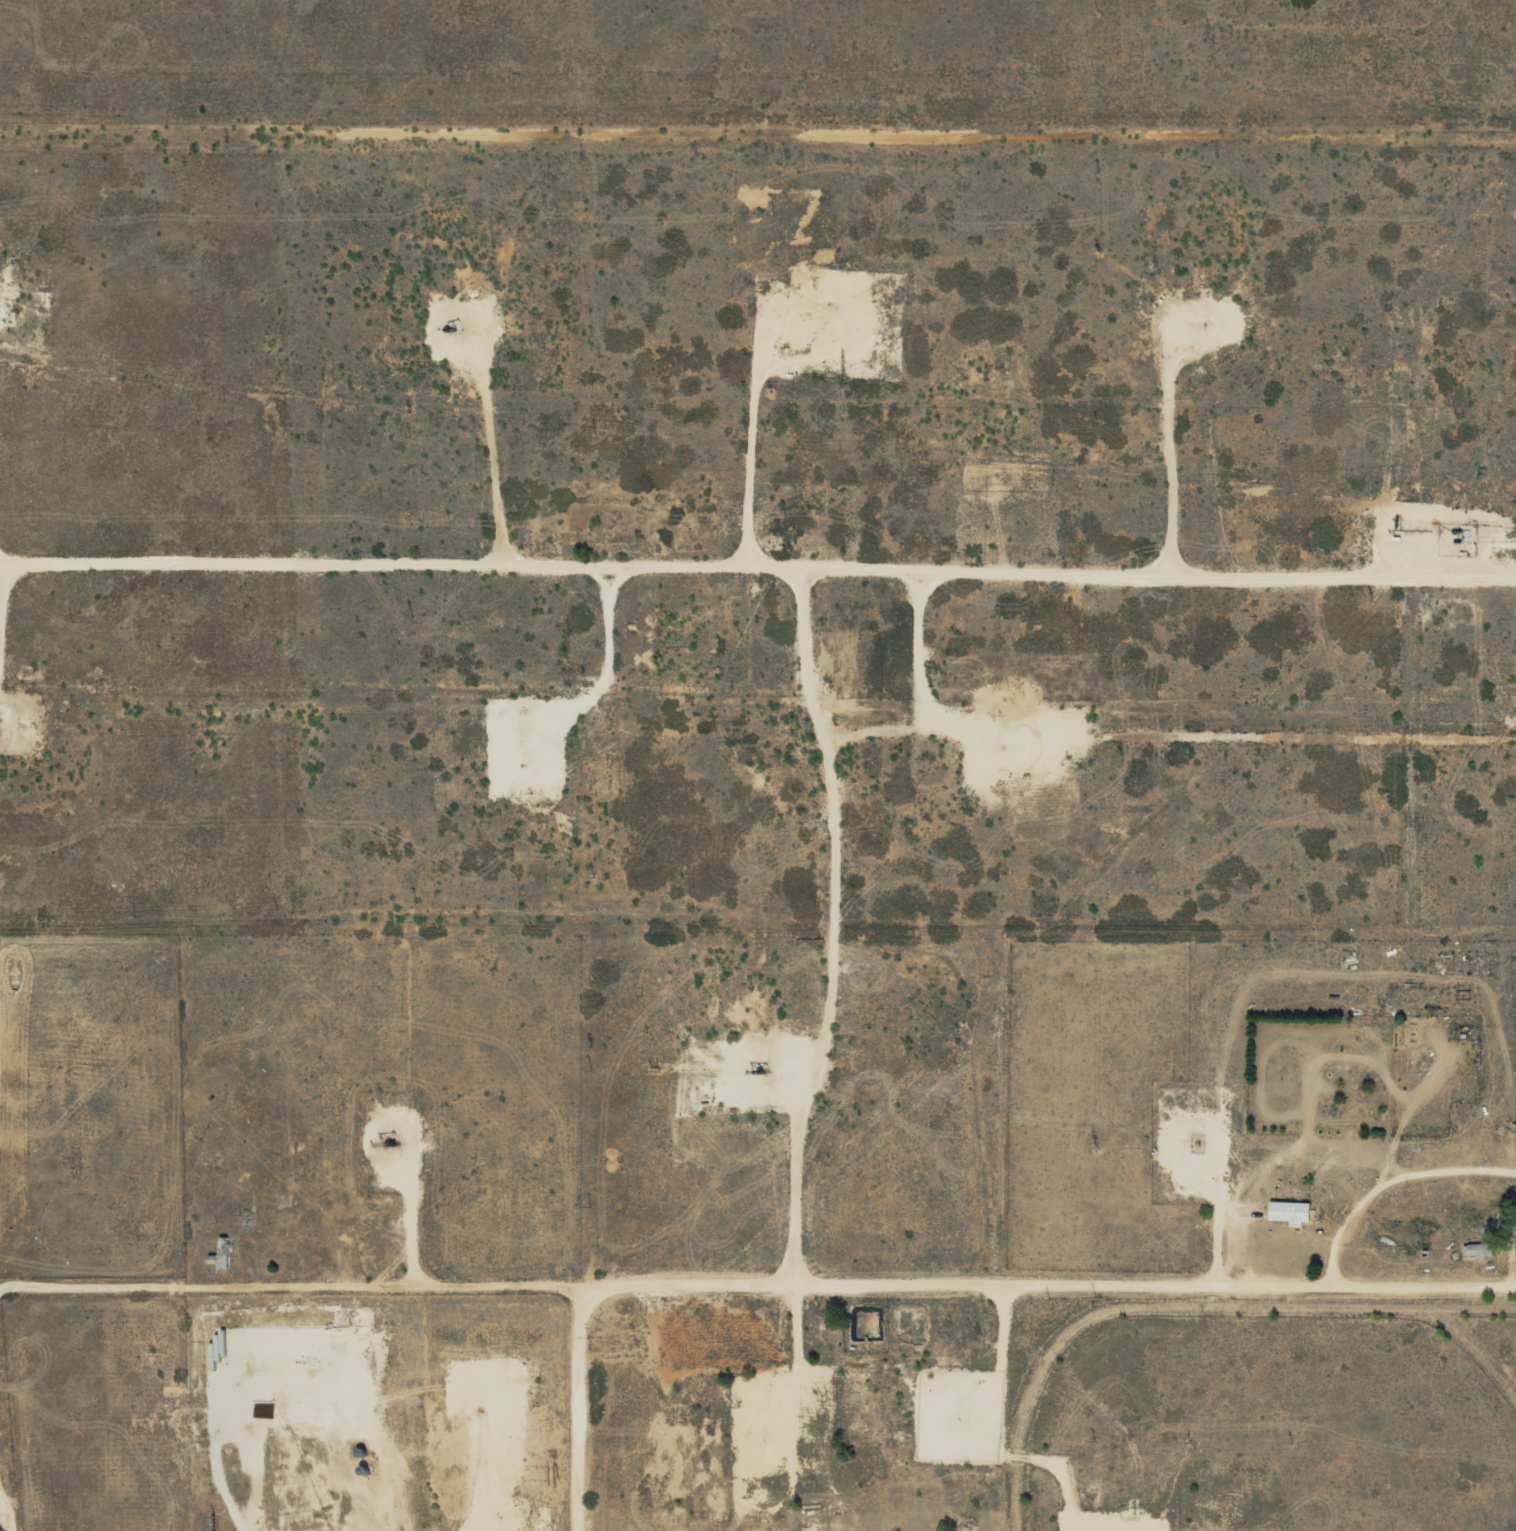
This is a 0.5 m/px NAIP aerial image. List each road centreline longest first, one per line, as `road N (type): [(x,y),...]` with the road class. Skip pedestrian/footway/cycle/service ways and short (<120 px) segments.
road 1 (track): [(15,649),(25,567),(1515,563)]
road 2 (residential): [(574,1289),(1515,1290)]
road 3 (track): [(574,1289),(293,1275),(17,1299),(0,1353)]
road 4 (residential): [(575,1530),(574,1289)]

